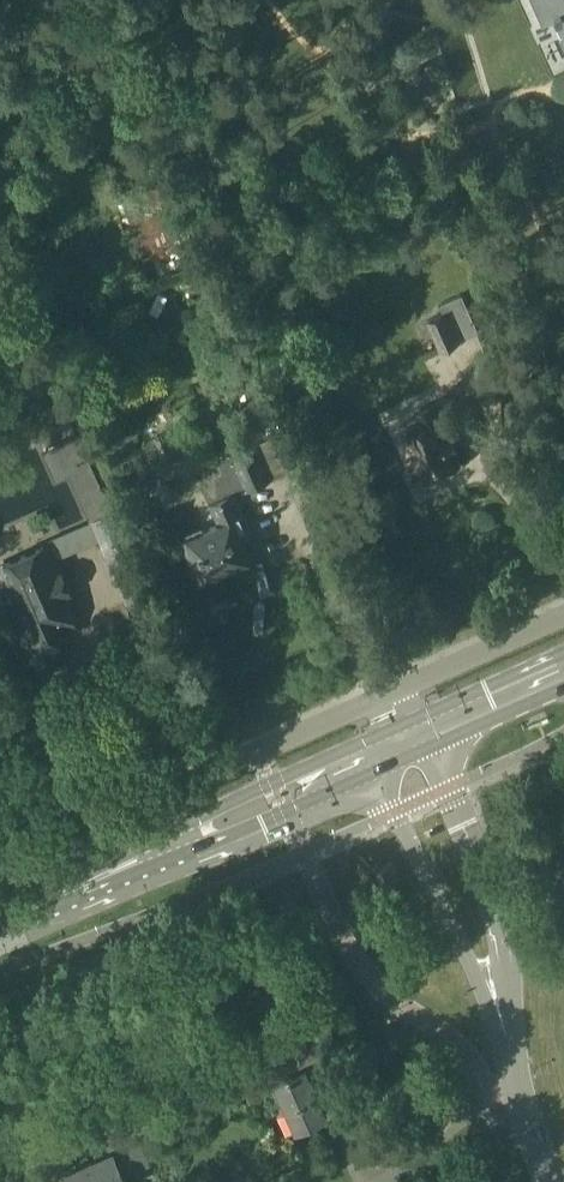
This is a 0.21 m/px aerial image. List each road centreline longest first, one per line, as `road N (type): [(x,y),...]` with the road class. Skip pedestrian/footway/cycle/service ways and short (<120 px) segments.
road 1 (residential): [(563,619),(91,828)]
road 2 (primary): [(0,922),(372,763)]
road 3 (unclassified): [(508,1044),(507,971),(490,882),(428,739)]
road 4 (unclassified): [(372,763),(508,1044)]
road 5 (primary): [(428,739),(563,673)]
road 6 (unclassified): [(508,1044),(551,1181)]

